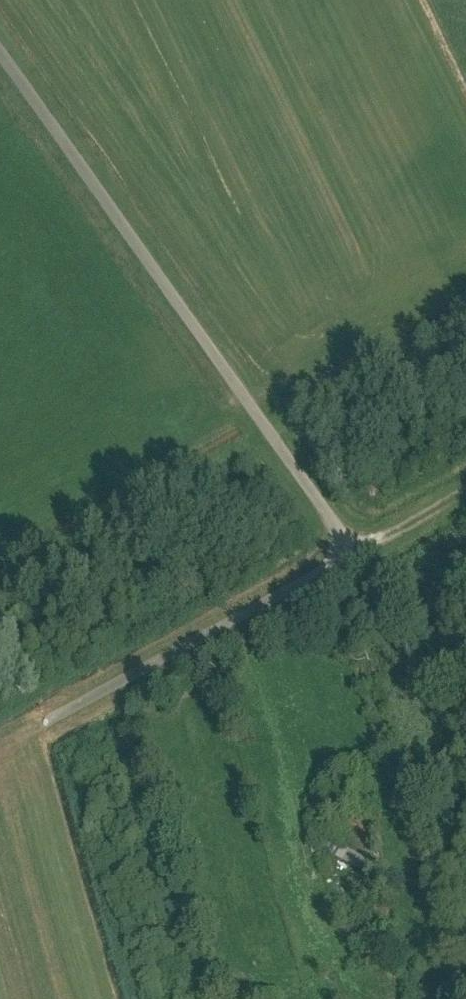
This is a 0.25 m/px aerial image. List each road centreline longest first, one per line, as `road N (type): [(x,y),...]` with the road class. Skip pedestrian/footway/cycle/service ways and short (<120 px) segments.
road 1 (track): [(49,722),(303,581),(331,559),(335,535),(0,50)]
road 2 (track): [(465,341),(277,443)]
road 3 (track): [(331,559),(465,483)]

